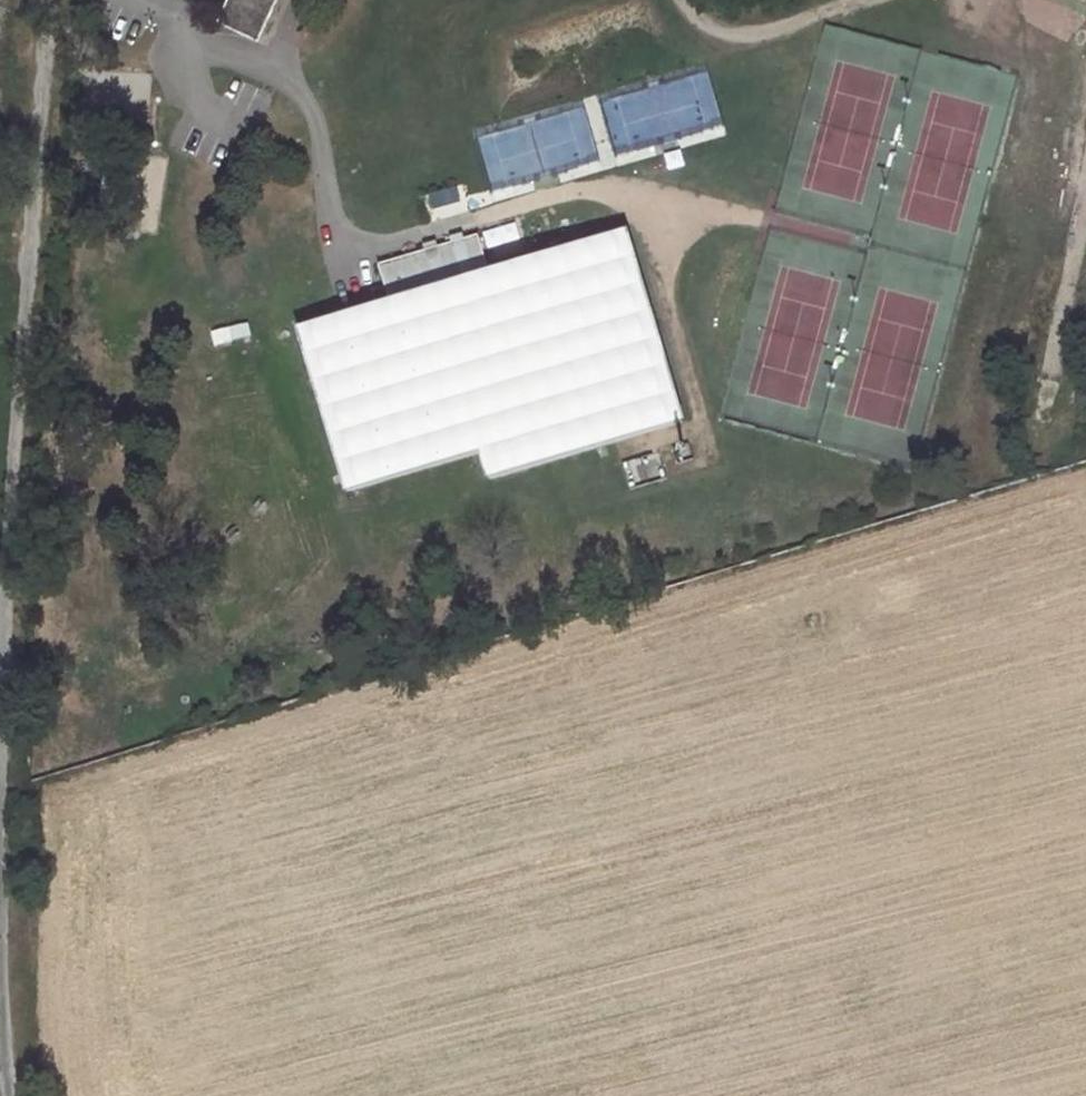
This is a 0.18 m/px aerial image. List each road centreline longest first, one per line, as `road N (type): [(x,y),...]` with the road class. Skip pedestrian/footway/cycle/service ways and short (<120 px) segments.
road 1 (track): [(49,0),(0,628)]

